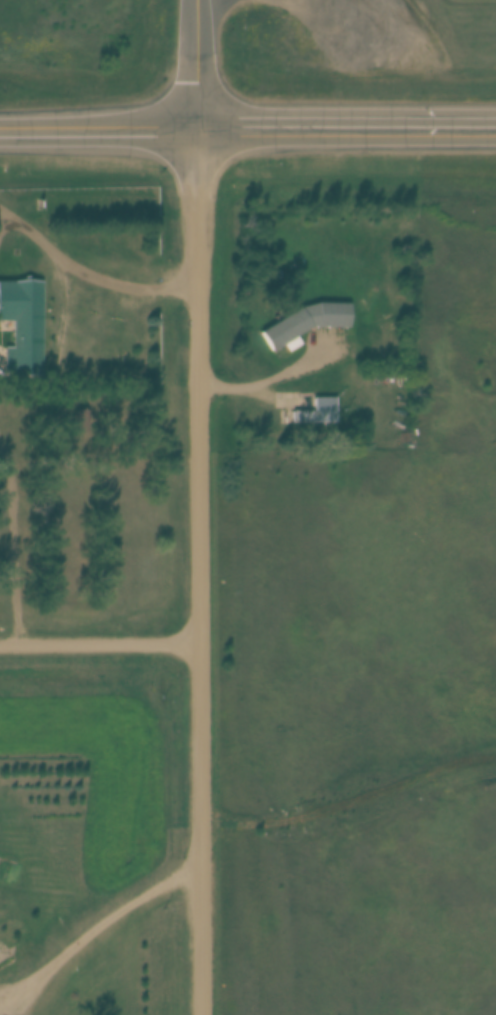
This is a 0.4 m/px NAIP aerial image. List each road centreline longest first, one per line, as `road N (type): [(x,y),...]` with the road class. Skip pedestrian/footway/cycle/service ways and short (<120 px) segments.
road 1 (residential): [(199,1014),(193,127)]
road 2 (primary): [(495,131),(193,127)]
road 3 (residential): [(0,206),(89,273),(195,278)]
road 4 (residential): [(197,639),(0,642)]
road 5 (primary): [(0,123),(193,127)]
road 6 (primary): [(193,127),(193,0)]

